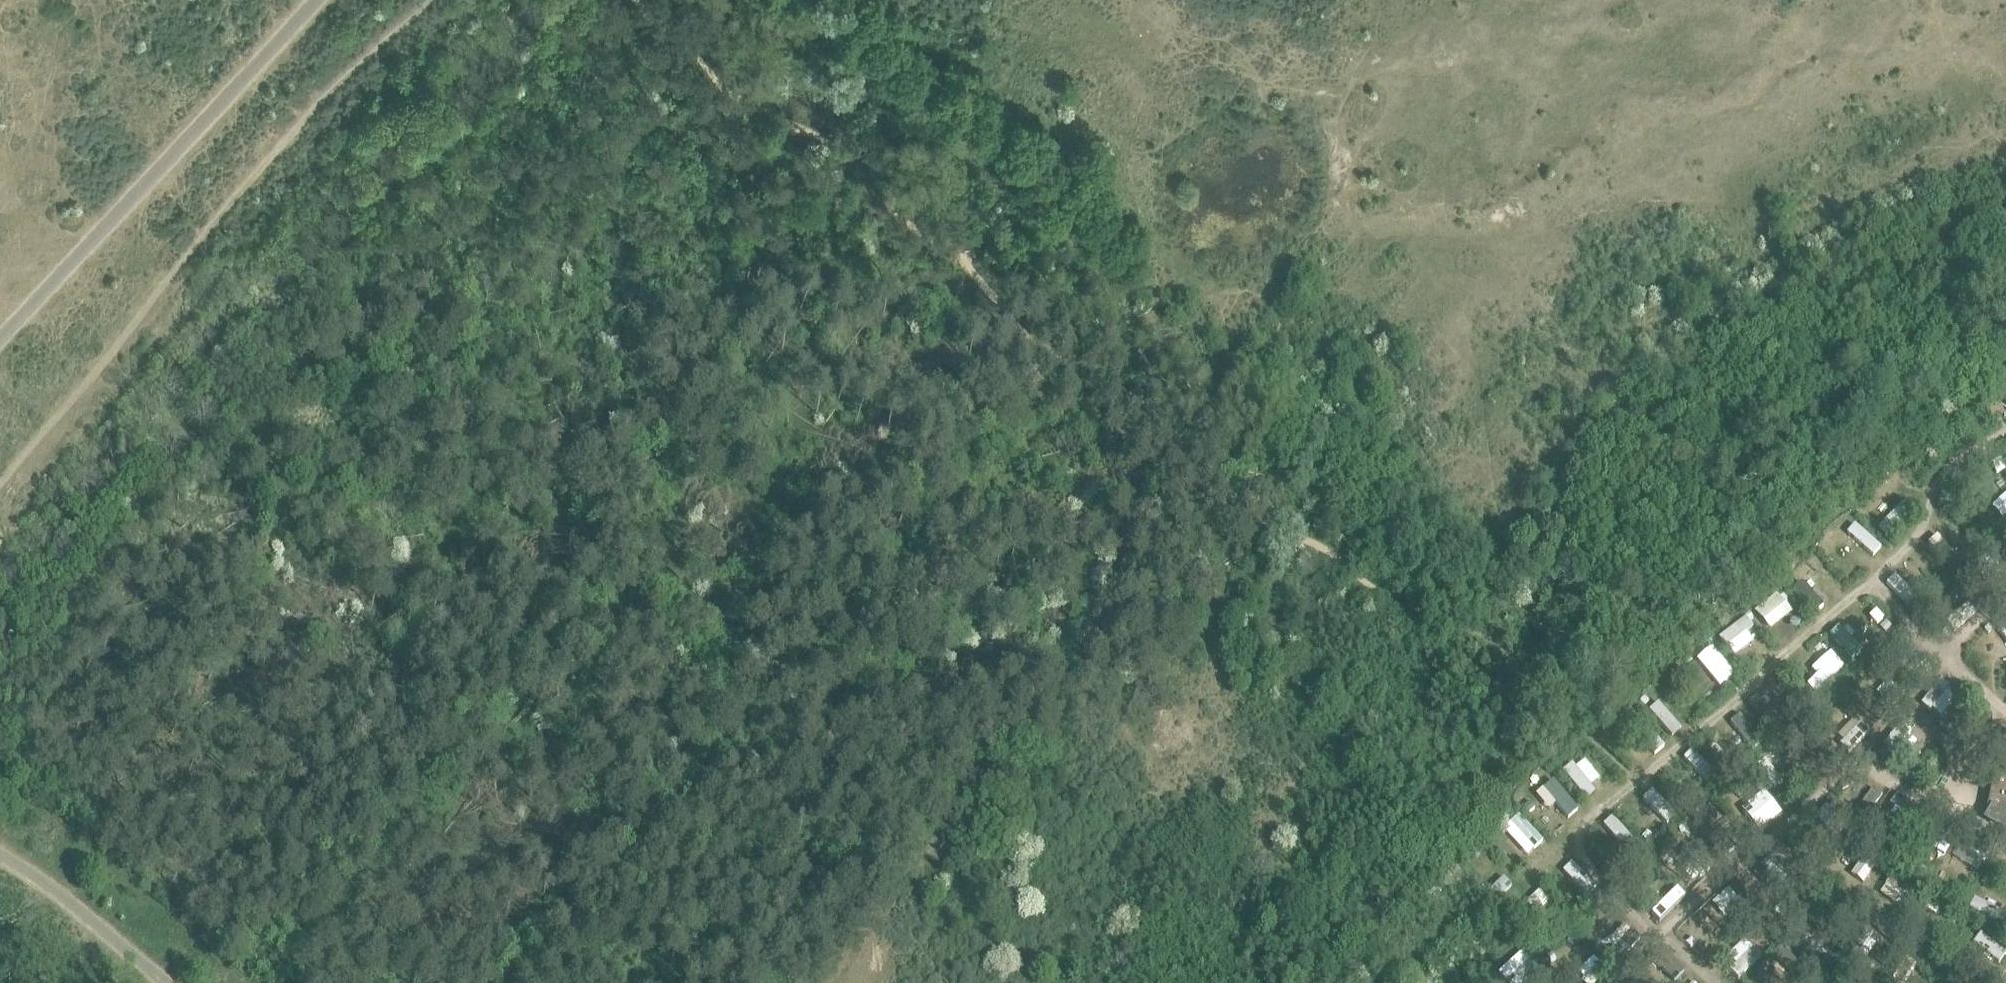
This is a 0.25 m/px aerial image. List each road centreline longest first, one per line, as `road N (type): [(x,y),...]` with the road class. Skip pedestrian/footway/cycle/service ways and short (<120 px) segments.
road 1 (track): [(2005,429),(1952,463),(1920,527),(1829,614),(1636,779)]

